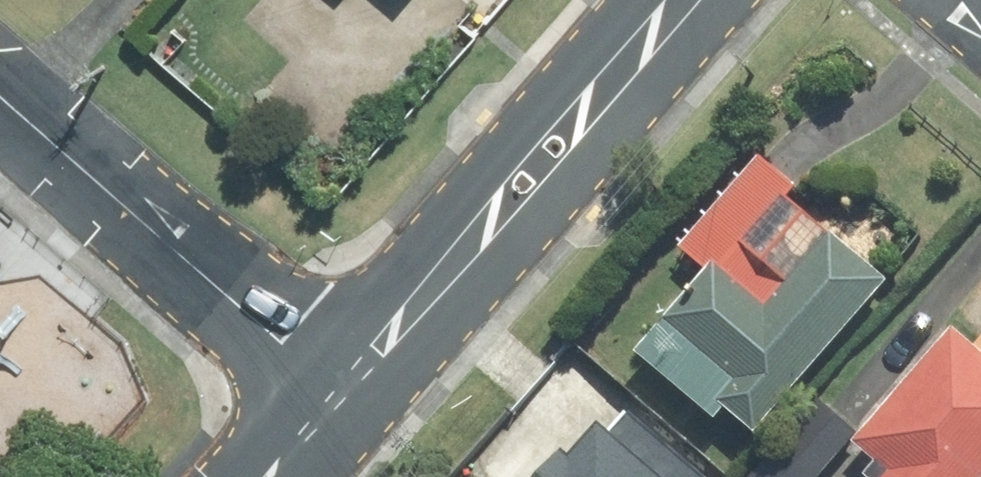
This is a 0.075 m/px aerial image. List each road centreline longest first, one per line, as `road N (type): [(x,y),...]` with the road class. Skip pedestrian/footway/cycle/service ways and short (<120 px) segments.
road 1 (residential): [(0,98),(338,396)]
road 2 (tertiary): [(440,279),(455,201),(586,54),(664,25)]
road 3 (tertiary): [(664,25),(644,99),(503,262),(440,279)]
road 4 (tertiary): [(440,279),(338,396)]

